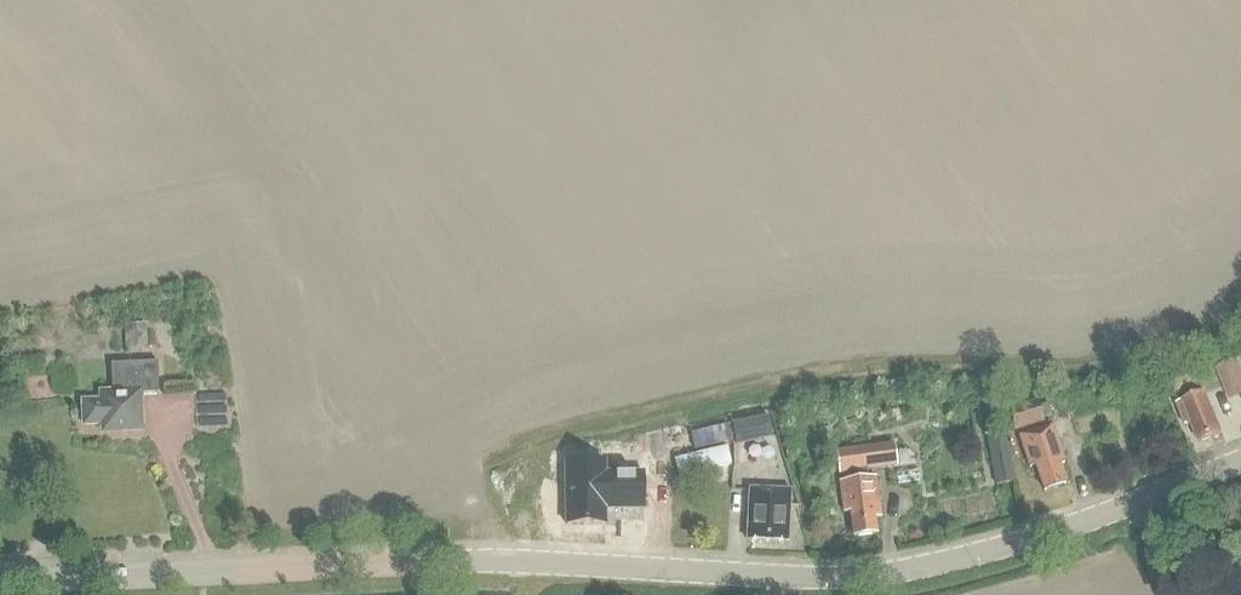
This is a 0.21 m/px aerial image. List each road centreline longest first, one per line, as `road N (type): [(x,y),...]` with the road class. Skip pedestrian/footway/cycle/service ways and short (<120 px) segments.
road 1 (tertiary): [(468,560),(875,576),(1098,518),(1240,462)]
road 2 (tertiary): [(468,560),(0,585)]

